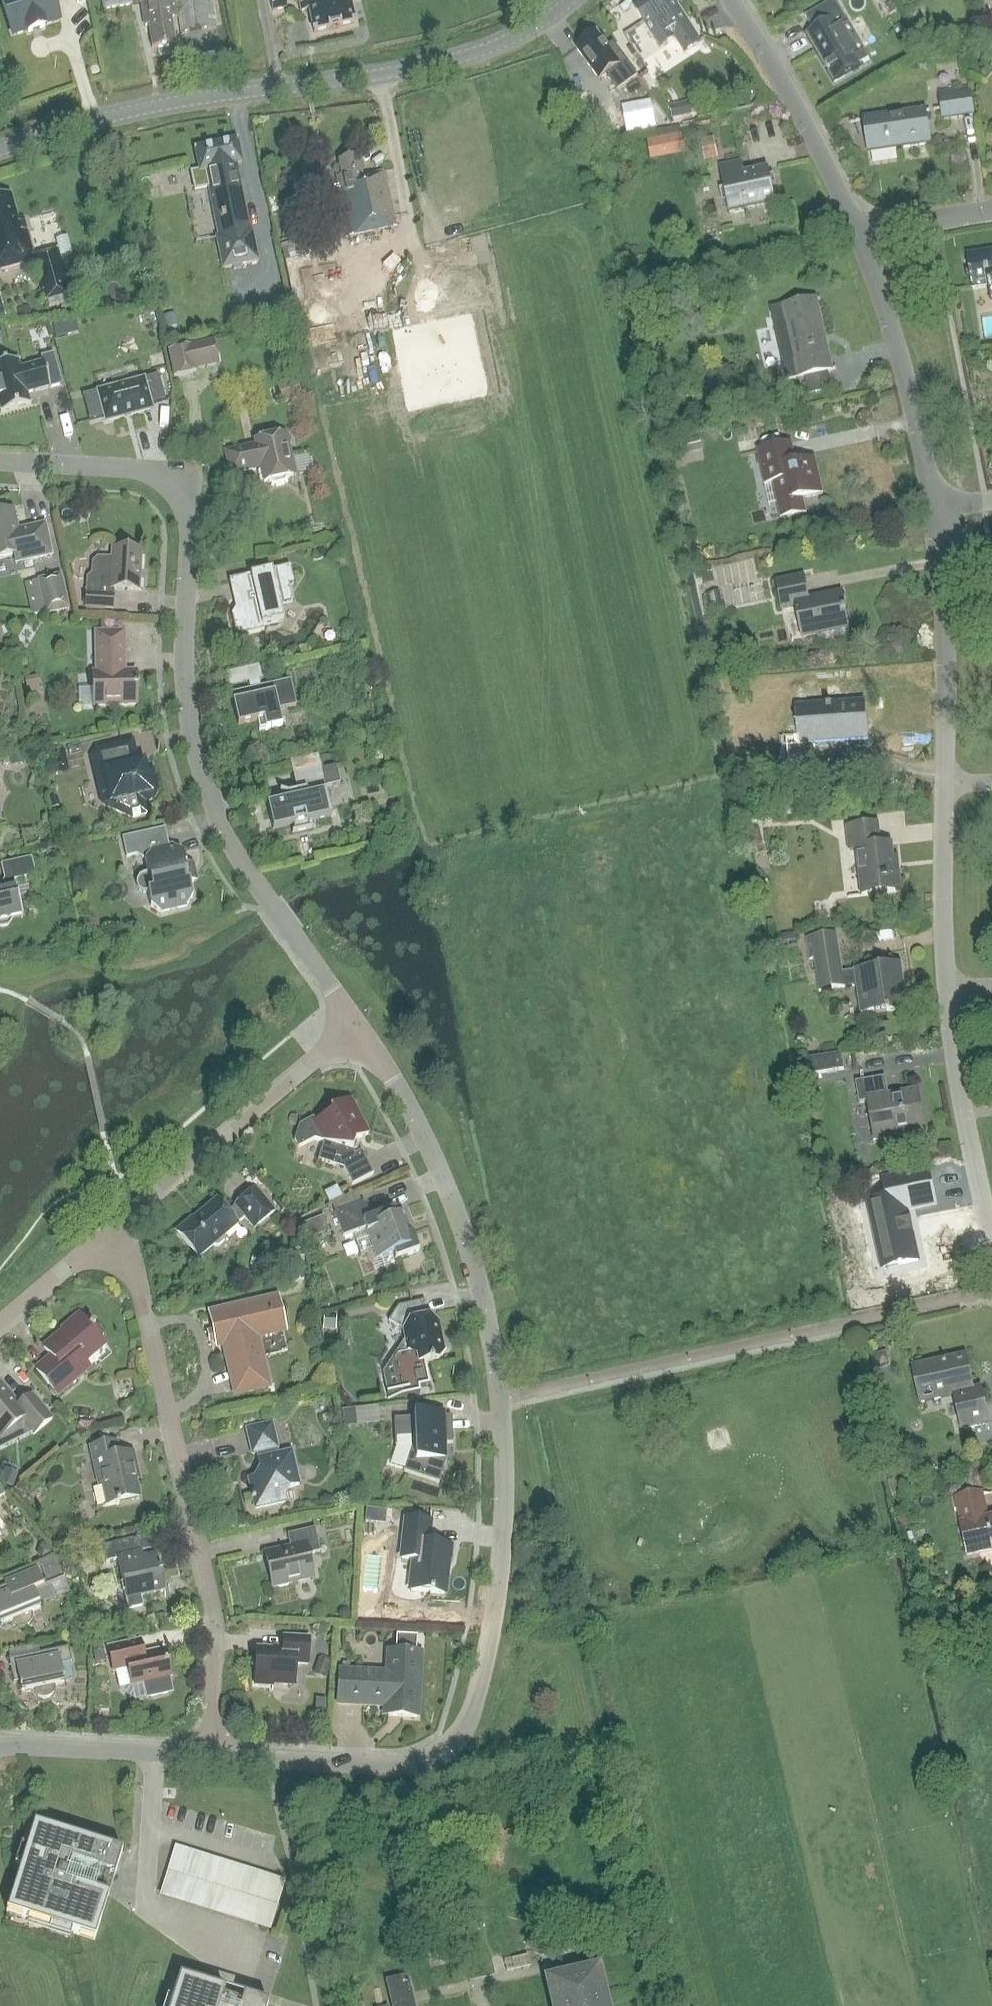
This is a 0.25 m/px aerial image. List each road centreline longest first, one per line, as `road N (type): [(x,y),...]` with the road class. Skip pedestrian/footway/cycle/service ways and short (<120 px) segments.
road 1 (residential): [(211,1757),(435,1762),(456,1750),(477,1708),(508,1477),(496,1353),(444,1181),(417,1119),(359,1031)]
road 2 (residential): [(269,905),(225,836),(192,732),(192,473),(0,462)]
road 3 (tertiary): [(0,147),(192,99),(450,62),(528,29),(569,0)]
road 4 (residential): [(211,1757),(215,1602),(125,1256),(109,1237)]
road 5 (residential): [(109,1237),(359,1031)]
road 6 (residential): [(936,511),(866,234)]
road 7 (residential): [(866,234),(733,0)]
road 8 (residential): [(947,789),(944,545)]
road 9 (residential): [(991,1223),(950,987)]
road 10 (residential): [(211,1757),(0,1745)]
road 11 (residential): [(950,987),(947,789)]
road 12 (residential): [(0,1332),(109,1237)]
road 13 (residential): [(866,234),(991,214)]

